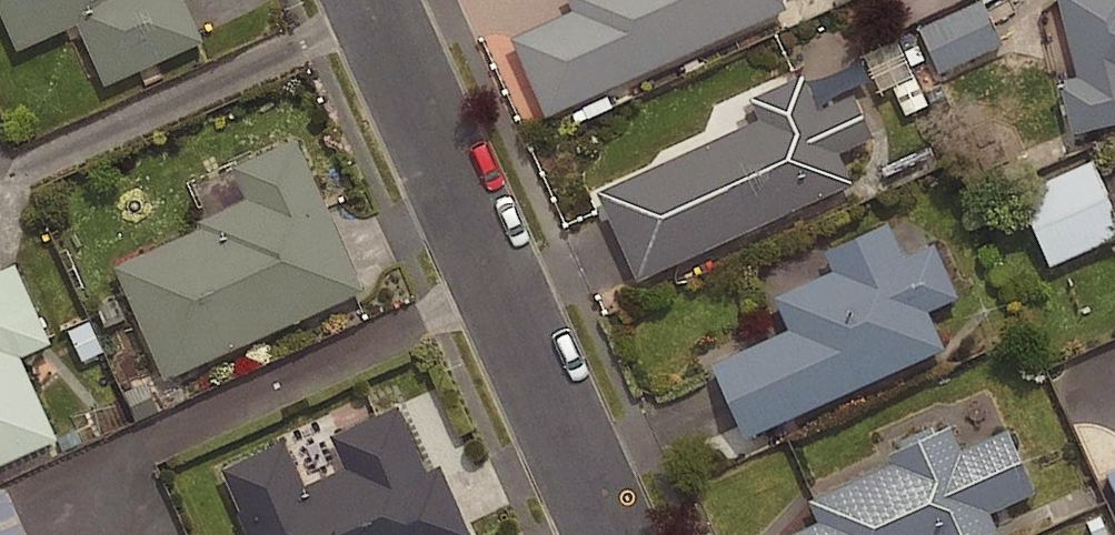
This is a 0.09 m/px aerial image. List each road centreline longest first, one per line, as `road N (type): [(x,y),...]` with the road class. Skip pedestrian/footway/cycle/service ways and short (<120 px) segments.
road 1 (residential): [(372,0),(615,534)]

